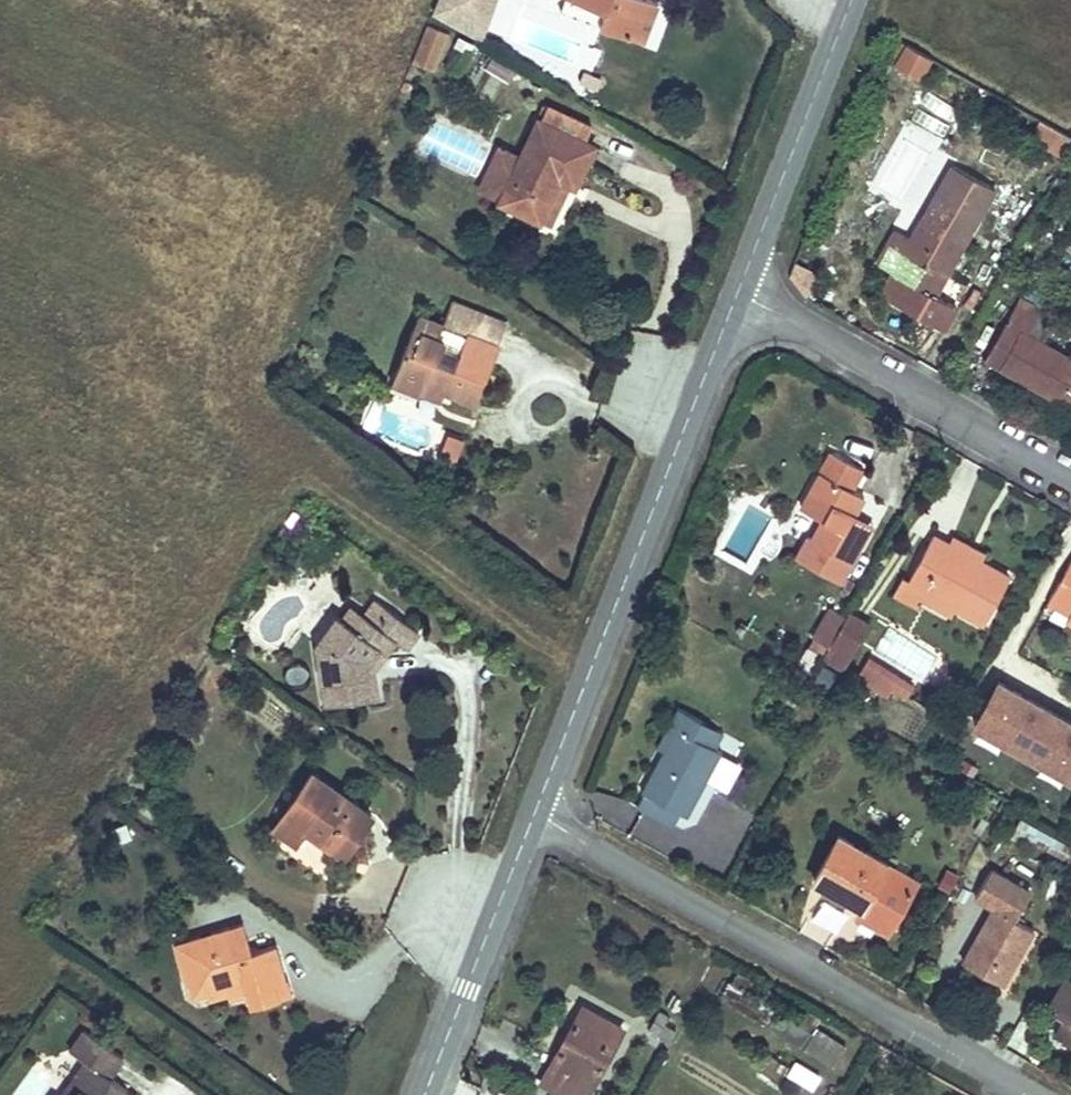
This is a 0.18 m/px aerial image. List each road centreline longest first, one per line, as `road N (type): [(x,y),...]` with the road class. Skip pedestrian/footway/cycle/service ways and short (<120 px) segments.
road 1 (residential): [(1039,1094),(535,812)]
road 2 (tertiary): [(736,295),(535,812)]
road 3 (residential): [(1070,479),(736,295)]
road 4 (tertiary): [(853,0),(736,295)]
road 5 (tertiary): [(535,812),(424,1094)]

